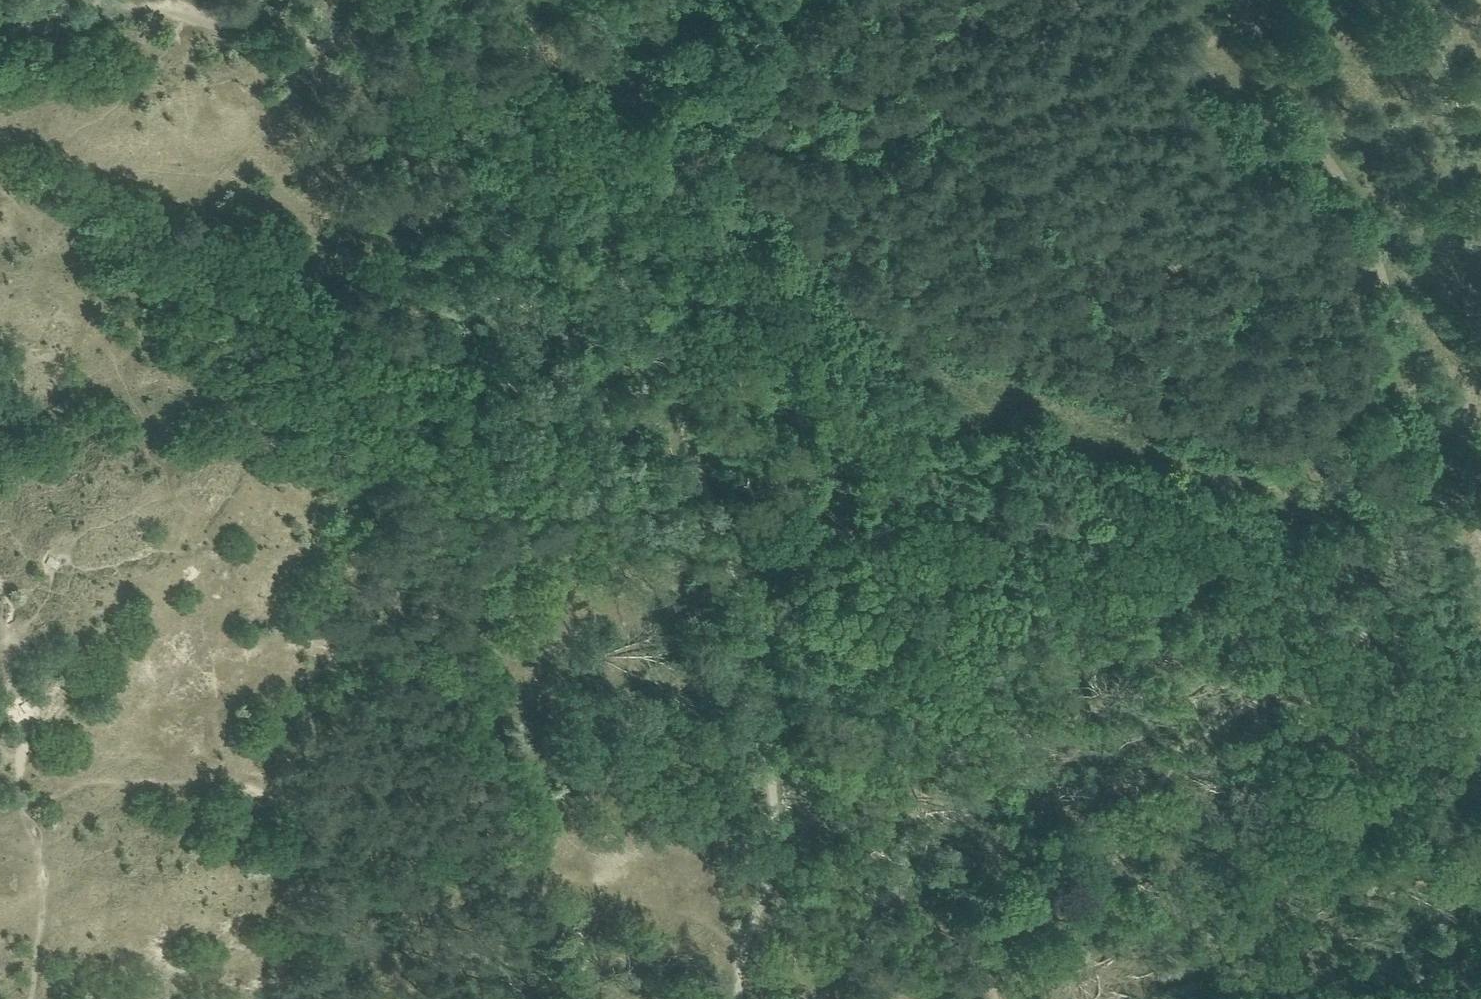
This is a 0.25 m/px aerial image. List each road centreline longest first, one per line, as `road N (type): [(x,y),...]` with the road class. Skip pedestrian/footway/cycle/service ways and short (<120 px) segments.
road 1 (track): [(739,998),(742,951),(773,870),(776,838),(764,703),(708,504),(643,331),(593,247),(538,194),(520,157),(529,17)]
road 2 (track): [(1229,0),(1250,54),(1333,161),(1371,237),(1480,647)]

